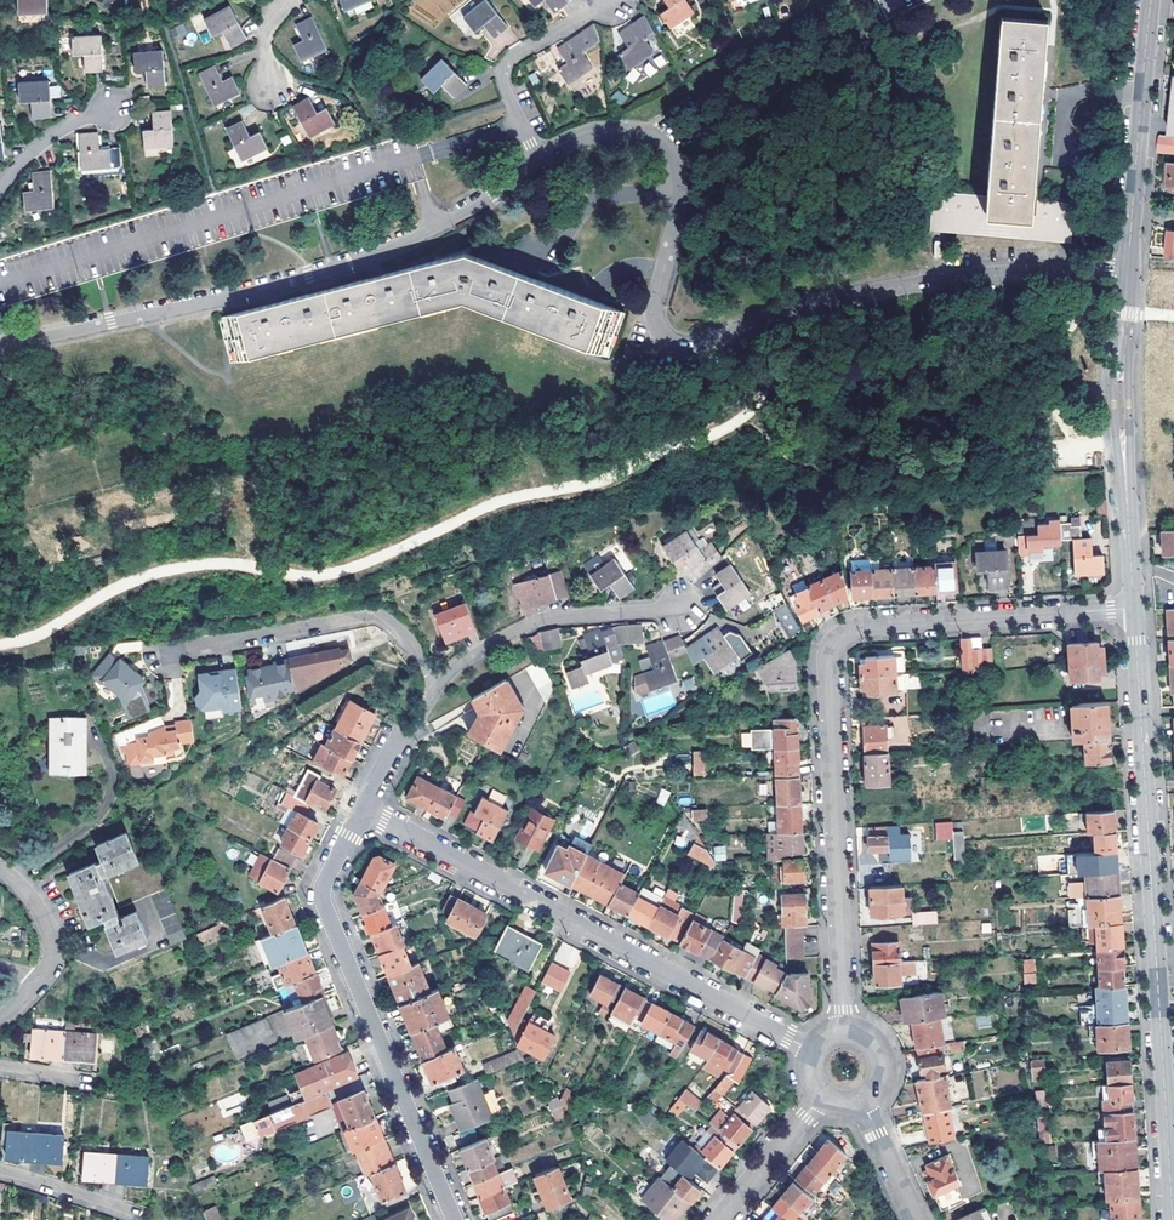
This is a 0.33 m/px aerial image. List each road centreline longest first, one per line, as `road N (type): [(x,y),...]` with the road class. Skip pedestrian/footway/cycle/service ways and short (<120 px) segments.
road 1 (residential): [(1128,272),(982,276),(888,289),(687,347),(668,340),(654,320),(677,209),(678,169),(668,151),(637,135),(603,134),(539,163)]
road 2 (residential): [(1134,607),(863,625),(837,641),(827,664),(842,1031)]
road 3 (residential): [(1134,607),(1173,1219)]
road 4 (residential): [(539,163),(457,216),(353,262),(291,282),(0,342)]
road 5 (residential): [(362,808),(813,1052)]
road 6 (residential): [(454,1219),(324,905),(329,871),(362,808)]
road 7 (residential): [(362,808),(433,690),(480,650),(555,618),(681,610)]
road 8 (residential): [(1152,0),(1128,272)]
road 9 (residential): [(608,0),(506,63),(504,84),(539,163)]
road 10 (residential): [(719,1219),(824,1094)]
road 11 (residential): [(0,193),(26,157),(114,104)]
road 12 (residential): [(1125,469),(1134,607)]
road 13 (residential): [(0,1169),(131,1213)]
road 14 (residential): [(915,1219),(861,1098)]
road 15 (residential): [(0,869),(30,895),(49,930),(53,956),(42,978)]

